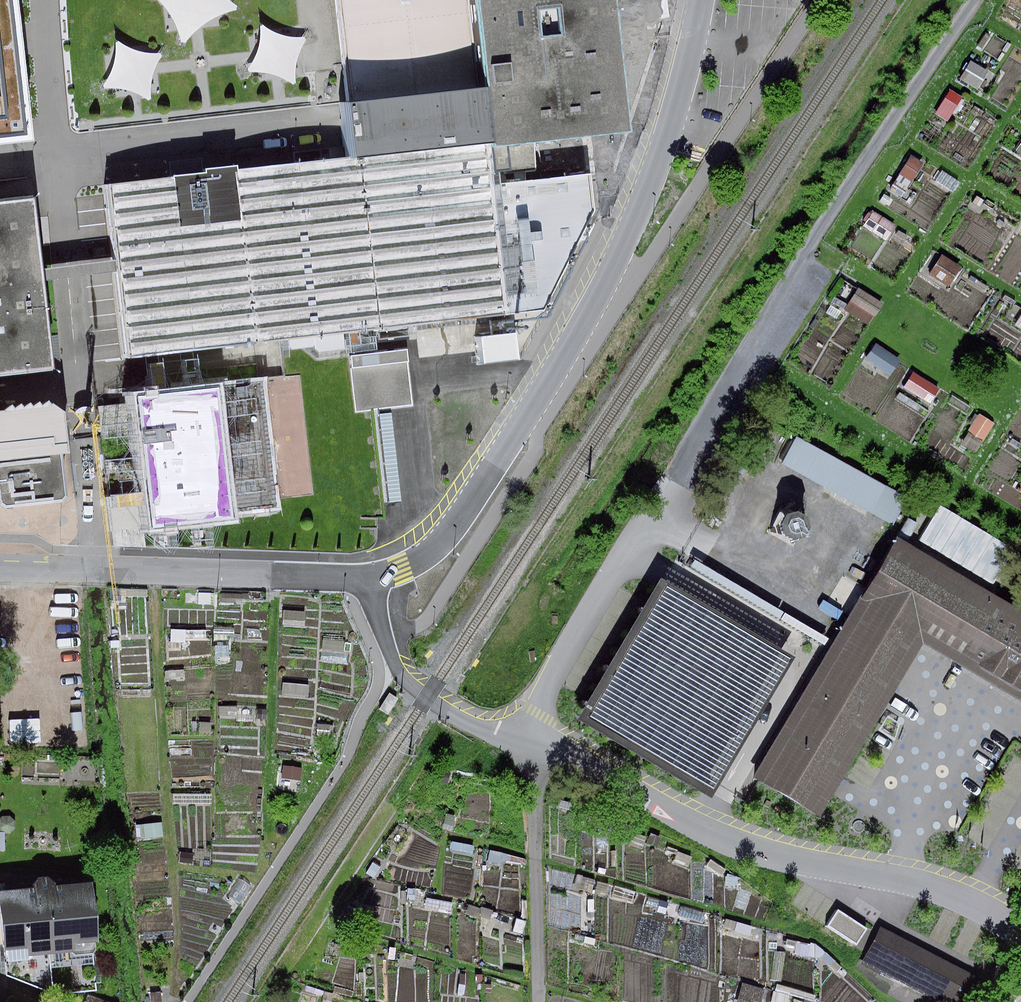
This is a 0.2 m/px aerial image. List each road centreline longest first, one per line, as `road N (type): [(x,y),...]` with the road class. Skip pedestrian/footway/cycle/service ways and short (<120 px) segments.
road 1 (residential): [(389,647),(408,683),(474,727),(567,754),(723,838),(796,862),(941,889),(1020,931)]
road 2 (residential): [(357,577),(400,570),(456,519),(575,339),(640,213),(676,115),(703,0)]
road 3 (residential): [(0,569),(357,577)]

